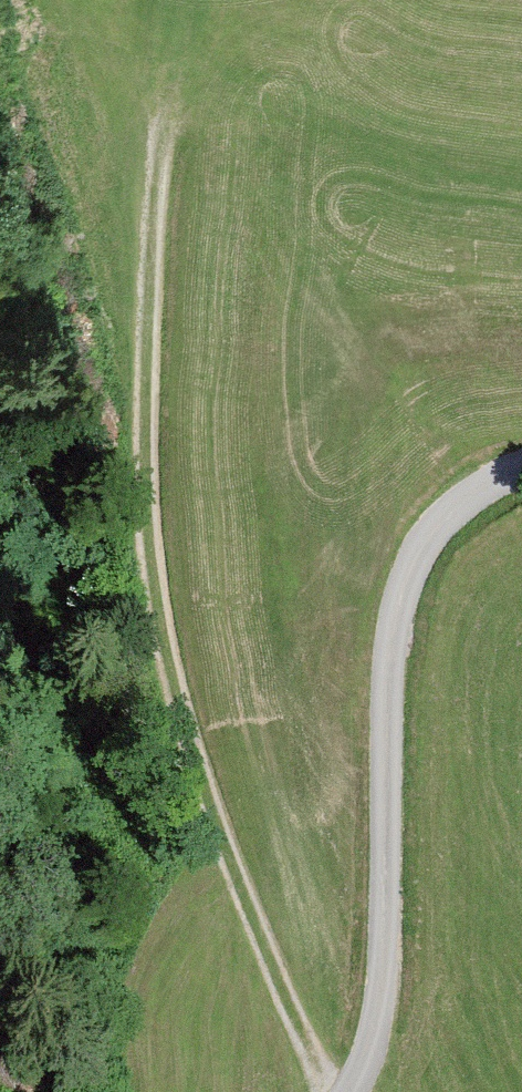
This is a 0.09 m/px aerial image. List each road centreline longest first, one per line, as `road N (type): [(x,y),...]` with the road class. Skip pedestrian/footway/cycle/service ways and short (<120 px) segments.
road 1 (track): [(339,1091),(164,638),(172,105)]
road 2 (track): [(349,1091),(389,969),(401,593),(465,491),(521,465)]

